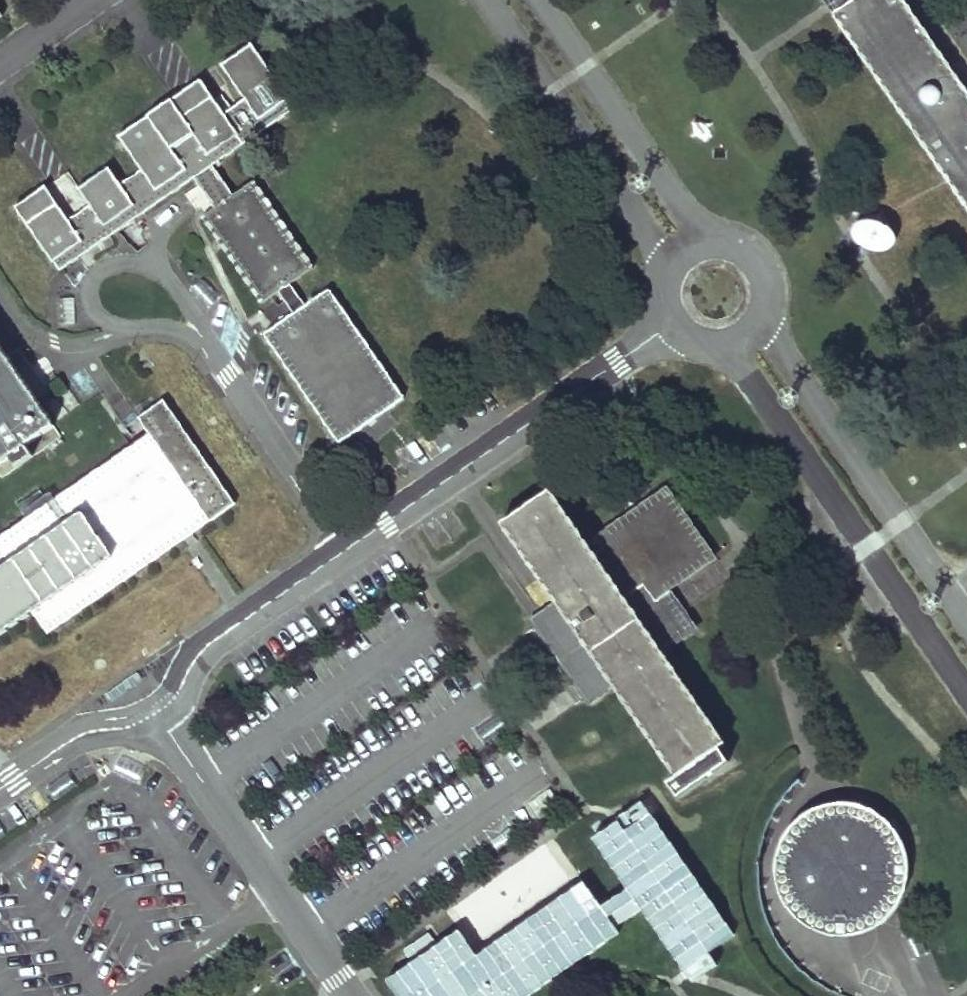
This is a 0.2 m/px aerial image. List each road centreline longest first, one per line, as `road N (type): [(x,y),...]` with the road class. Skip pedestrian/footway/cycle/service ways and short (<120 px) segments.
road 1 (unclassified): [(152,710),(180,688),(215,639),(670,321)]
road 2 (unclassified): [(721,345),(966,695)]
road 3 (unclassified): [(966,620),(758,323)]
road 4 (unclassified): [(351,995),(152,710)]
road 5 (unclassified): [(488,0),(670,264)]
road 6 (unclassified): [(703,241),(539,0)]
road 7 (unclassified): [(0,787),(81,733),(125,727),(152,710)]
road 8 (unclassified): [(758,323),(767,288),(753,256),(721,240),(703,241)]

